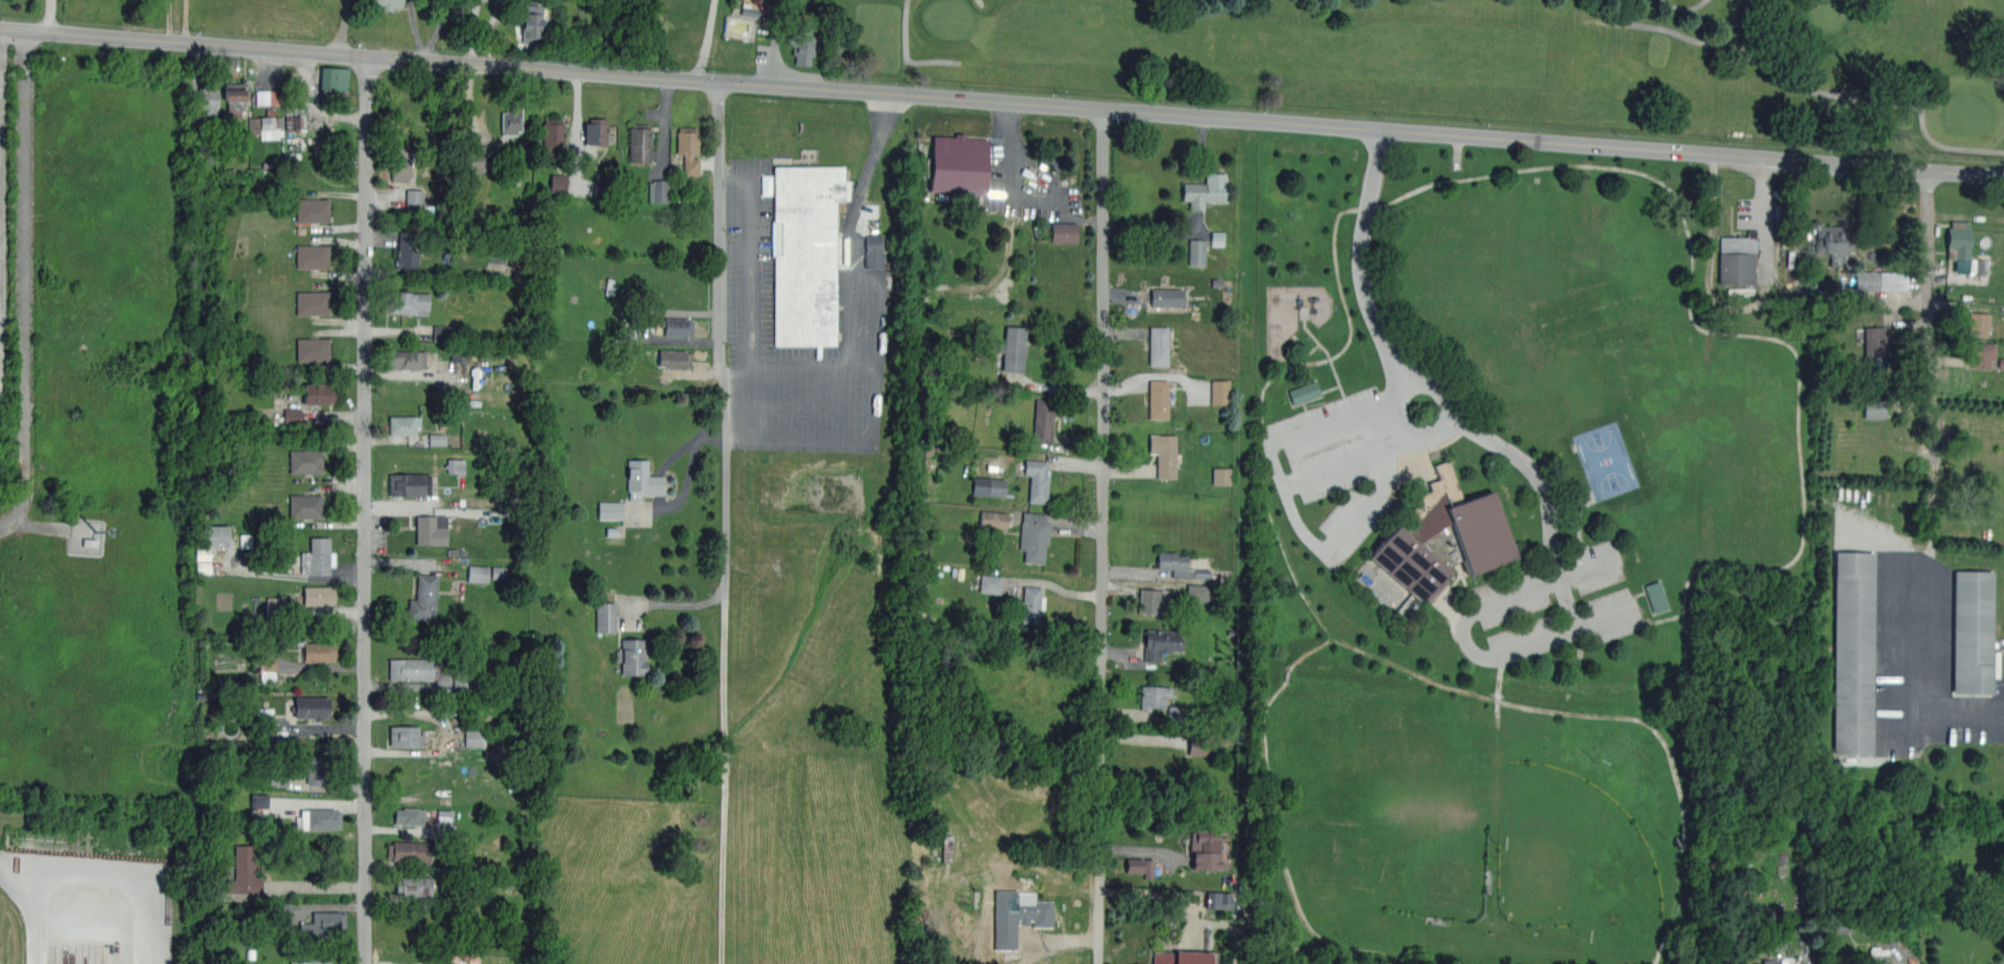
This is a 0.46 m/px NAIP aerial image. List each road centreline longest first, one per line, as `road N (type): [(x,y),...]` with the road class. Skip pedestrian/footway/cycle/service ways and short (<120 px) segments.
road 1 (residential): [(2003,179),(0,29)]
road 2 (residential): [(365,963),(368,55)]
road 3 (residential): [(1094,963),(1103,107)]
road 4 (residential): [(724,600),(719,81)]
road 5 (residential): [(1929,553),(1935,174)]

